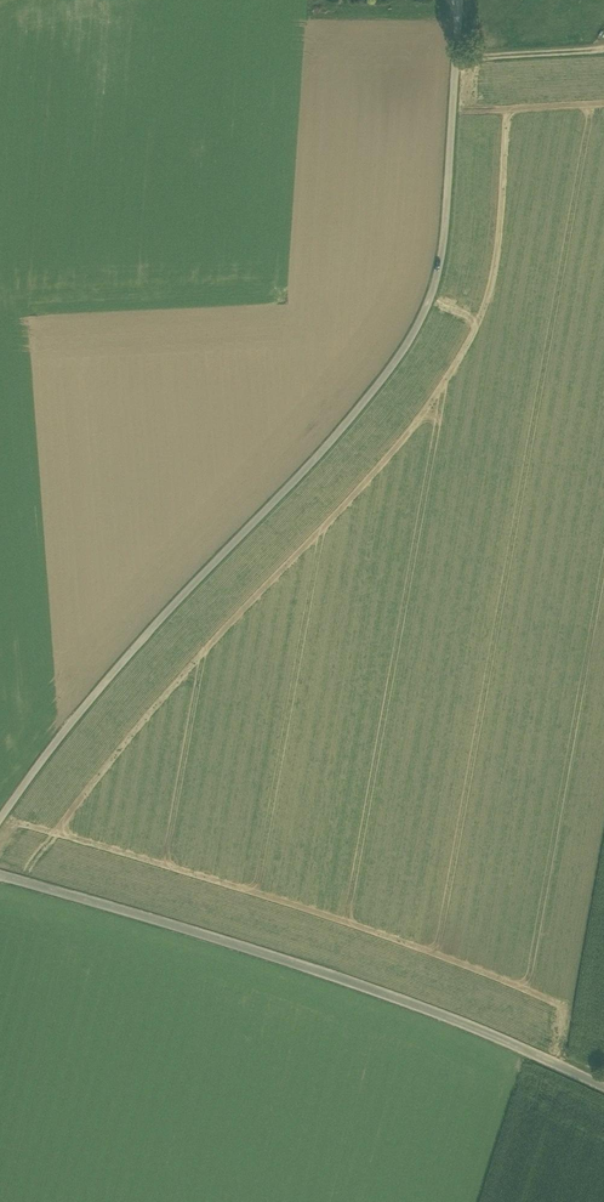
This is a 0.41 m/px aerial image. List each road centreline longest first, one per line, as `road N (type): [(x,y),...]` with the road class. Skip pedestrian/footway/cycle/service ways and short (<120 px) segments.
road 1 (unclassified): [(0,820),(62,731),(405,350),(443,249),(458,0)]
road 2 (unclassified): [(0,872),(391,993),(603,1086)]
road 3 (track): [(457,56),(603,46)]

